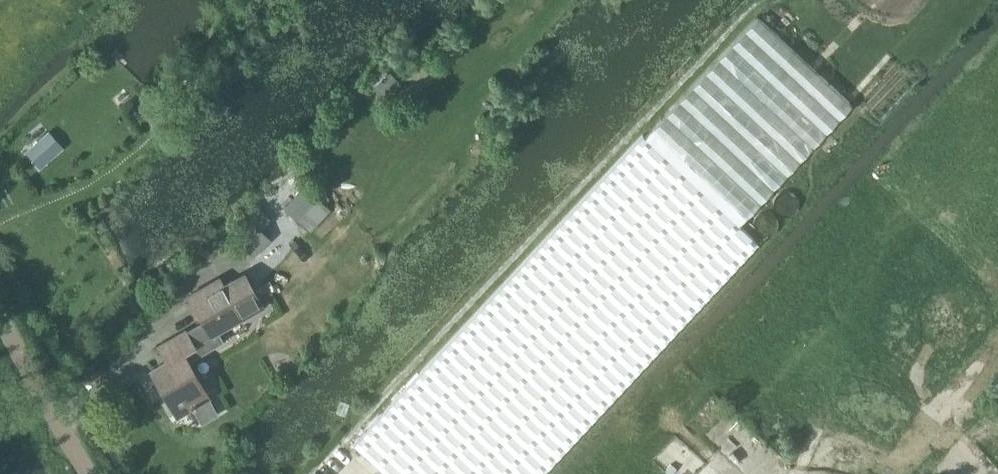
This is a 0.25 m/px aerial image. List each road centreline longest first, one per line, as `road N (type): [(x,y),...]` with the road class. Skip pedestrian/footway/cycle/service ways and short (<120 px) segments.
road 1 (unclassified): [(90,473),(0,317)]

